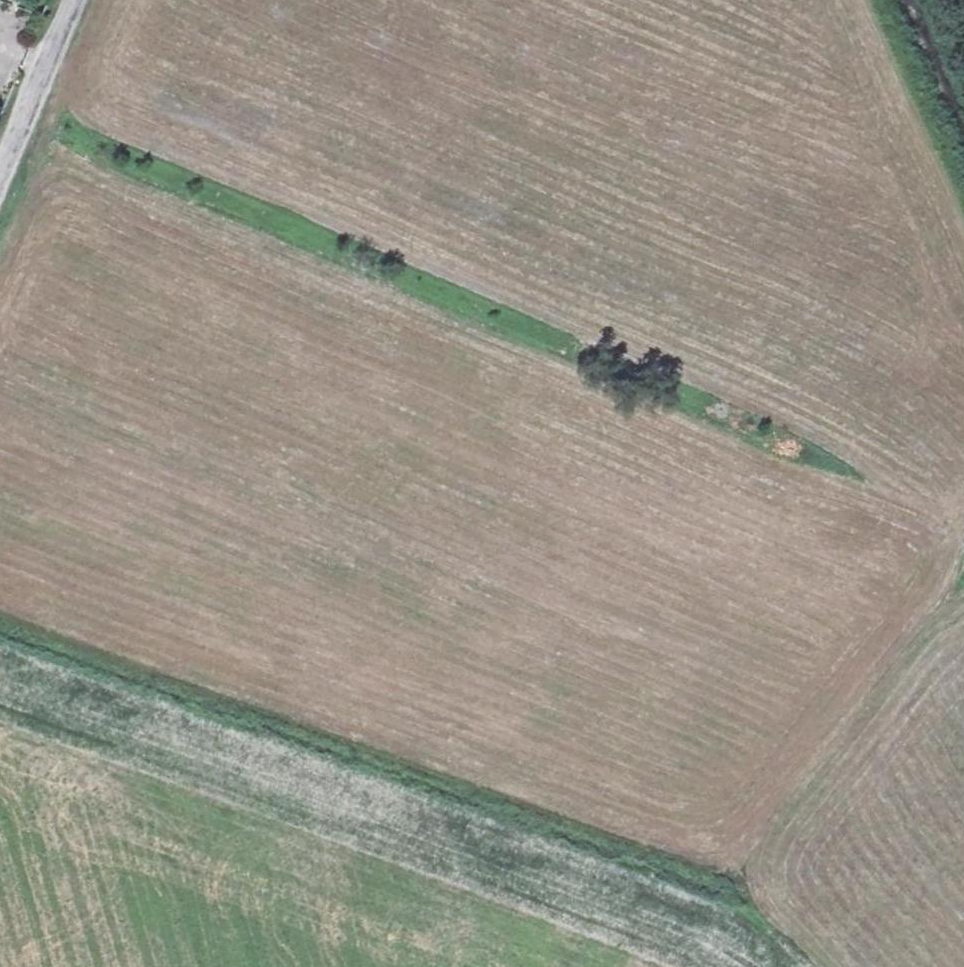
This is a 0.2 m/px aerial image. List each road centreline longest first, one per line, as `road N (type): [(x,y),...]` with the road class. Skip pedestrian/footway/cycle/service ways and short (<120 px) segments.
road 1 (unclassified): [(0,154),(68,0)]

